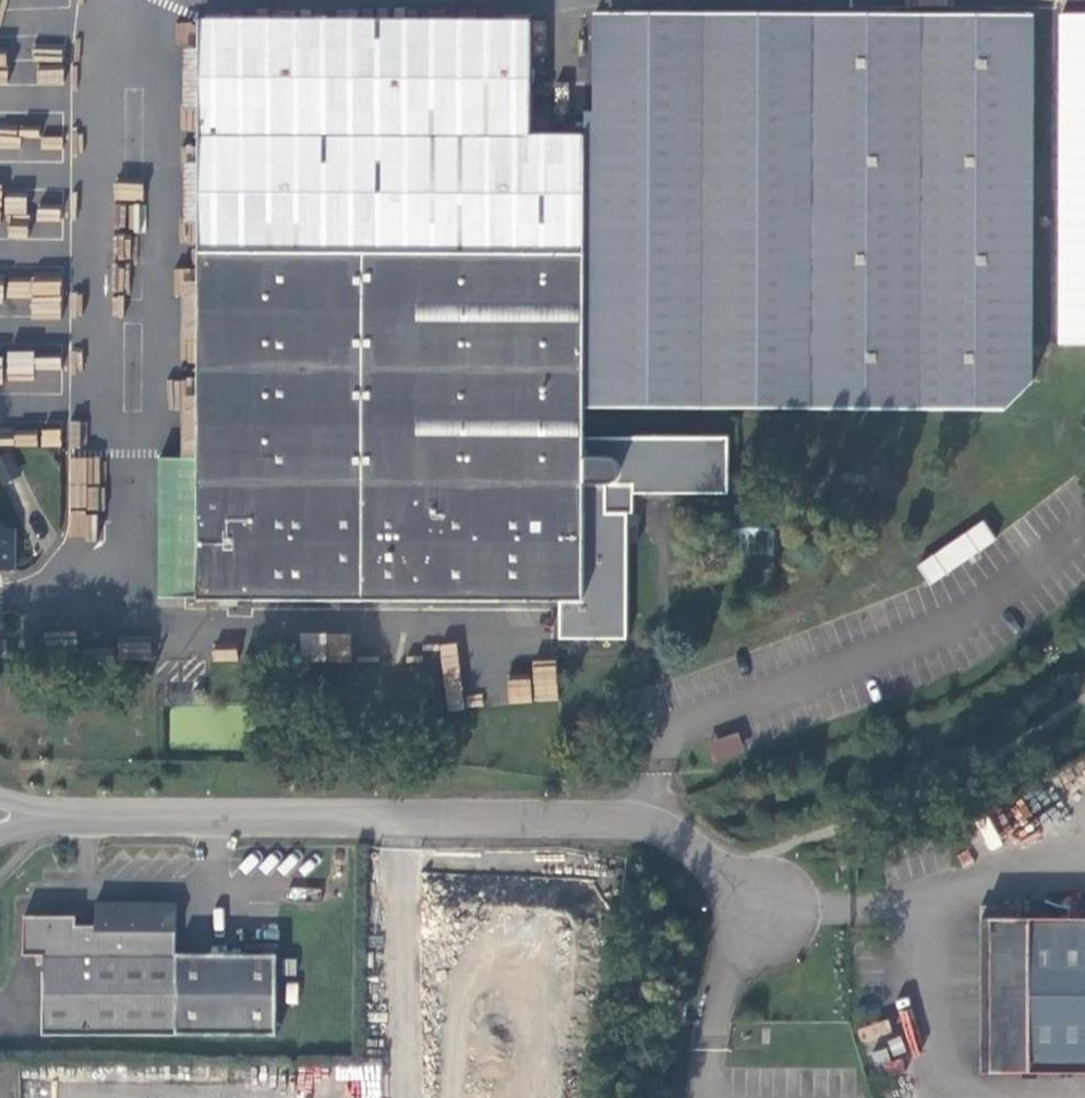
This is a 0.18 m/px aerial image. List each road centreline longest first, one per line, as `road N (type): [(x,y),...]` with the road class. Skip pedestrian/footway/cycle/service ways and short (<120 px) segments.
road 1 (unclassified): [(0,797),(648,804),(755,875),(763,928),(718,1011)]
road 2 (track): [(755,875),(1084,681)]

